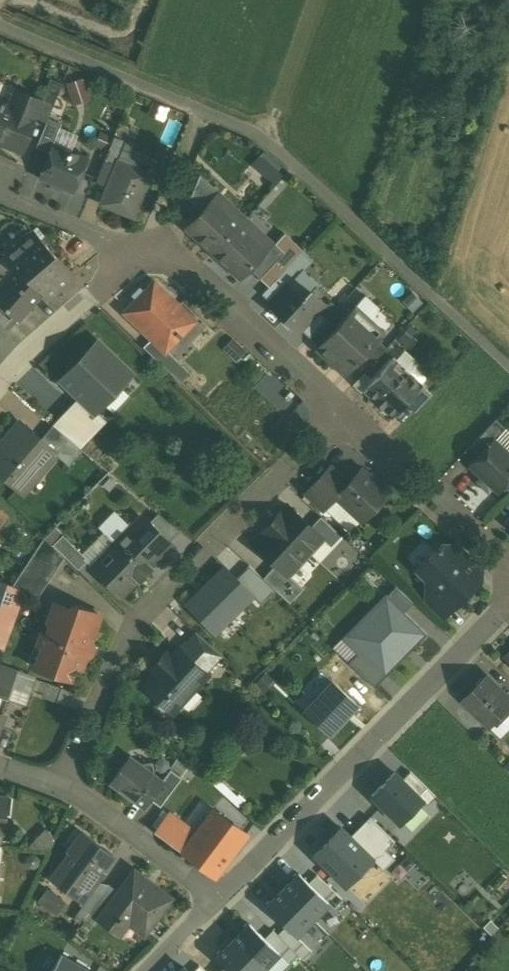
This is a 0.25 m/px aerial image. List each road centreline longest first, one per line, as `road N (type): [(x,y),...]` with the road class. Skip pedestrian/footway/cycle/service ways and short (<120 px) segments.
road 1 (residential): [(338,410),(135,624),(59,788)]
road 2 (track): [(152,90),(265,137),(508,364)]
road 3 (residential): [(508,608),(213,898)]
road 4 (residential): [(338,410),(161,246),(137,263)]
road 5 (residential): [(508,570),(338,410)]
road 6 (residential): [(213,898),(144,840),(59,788)]
road 7 (residential): [(137,263),(0,376)]
road 8 (residential): [(137,263),(79,224),(0,194)]

